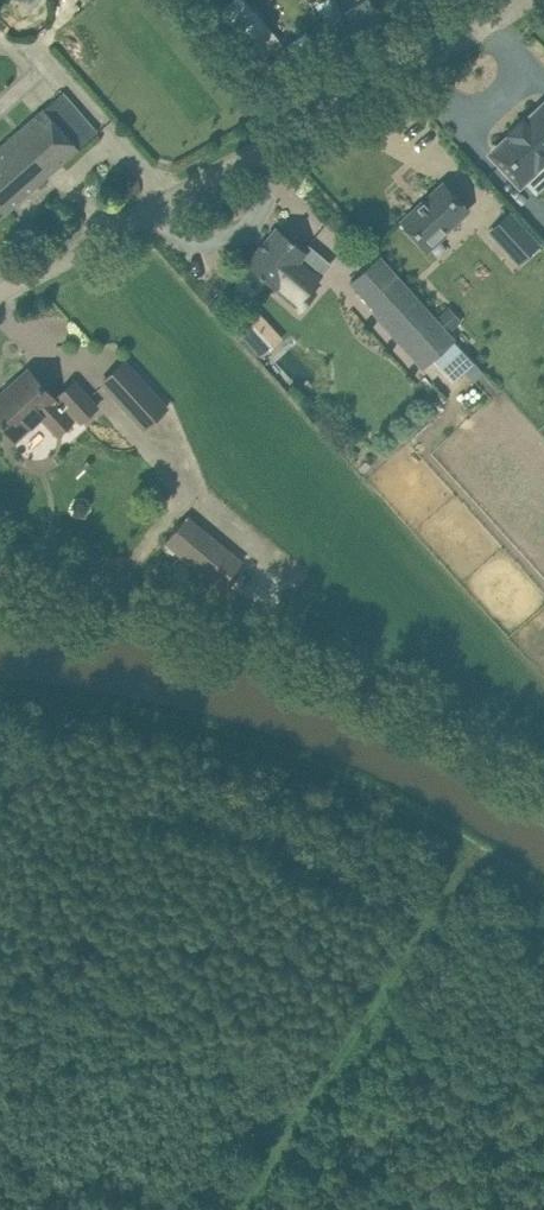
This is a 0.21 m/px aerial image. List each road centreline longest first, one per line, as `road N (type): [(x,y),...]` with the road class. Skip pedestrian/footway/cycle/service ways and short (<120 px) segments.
road 1 (unclassified): [(0,291),(182,195),(506,0)]

